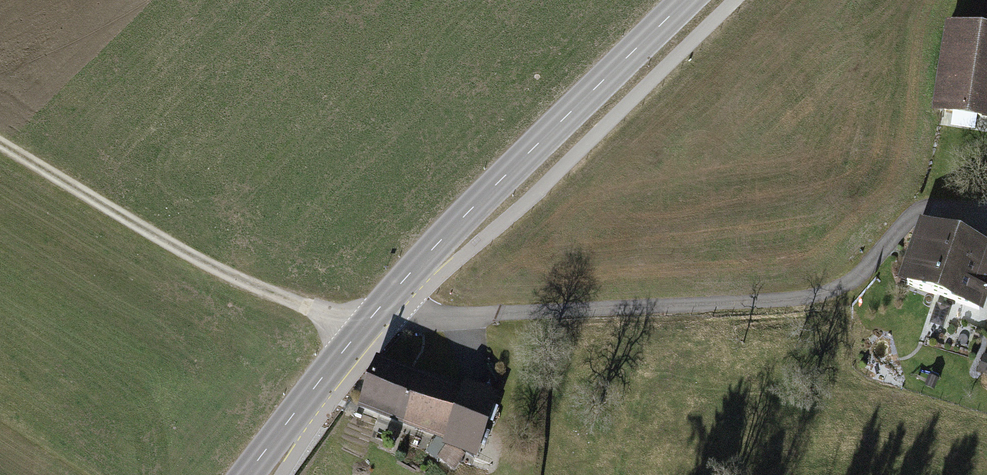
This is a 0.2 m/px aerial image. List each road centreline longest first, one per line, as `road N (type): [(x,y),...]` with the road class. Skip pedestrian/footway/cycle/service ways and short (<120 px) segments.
road 1 (residential): [(374,314),(444,318),(811,297),(855,280),(913,216),(932,211),(986,221)]
road 2 (secondary): [(687,0),(374,314)]
road 3 (track): [(374,314),(310,307),(245,282),(0,142)]
road 4 (secondary): [(374,314),(247,474)]

